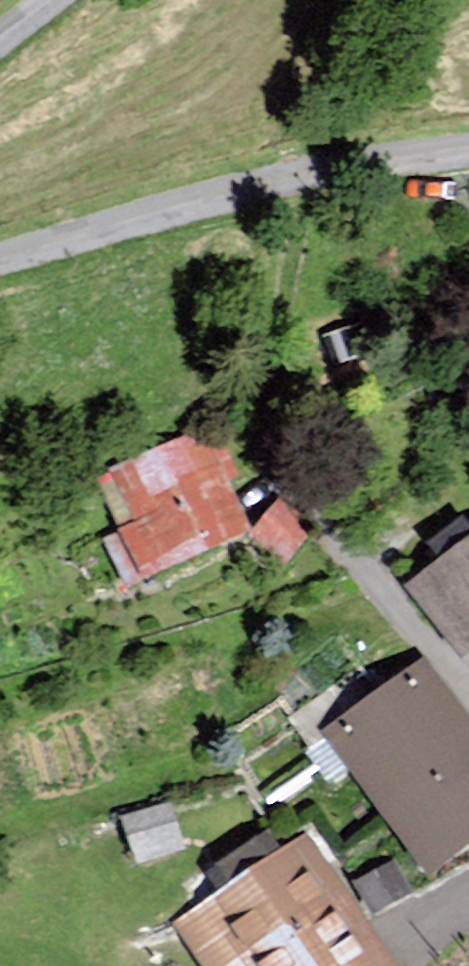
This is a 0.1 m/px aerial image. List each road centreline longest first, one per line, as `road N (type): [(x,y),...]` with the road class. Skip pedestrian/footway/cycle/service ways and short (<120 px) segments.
road 1 (unclassified): [(0,260),(350,163),(468,147)]
road 2 (residential): [(468,691),(282,467)]

